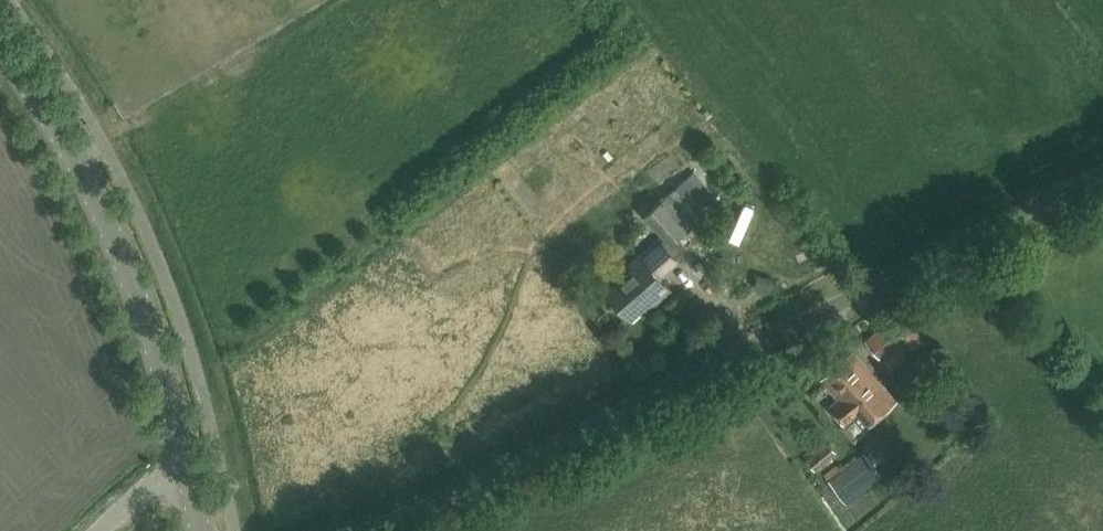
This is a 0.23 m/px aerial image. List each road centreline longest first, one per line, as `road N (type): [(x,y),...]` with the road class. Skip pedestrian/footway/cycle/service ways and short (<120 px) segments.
road 1 (unclassified): [(383,530),(1102,176)]
road 2 (tertiary): [(203,530),(146,303),(90,181),(0,35)]

